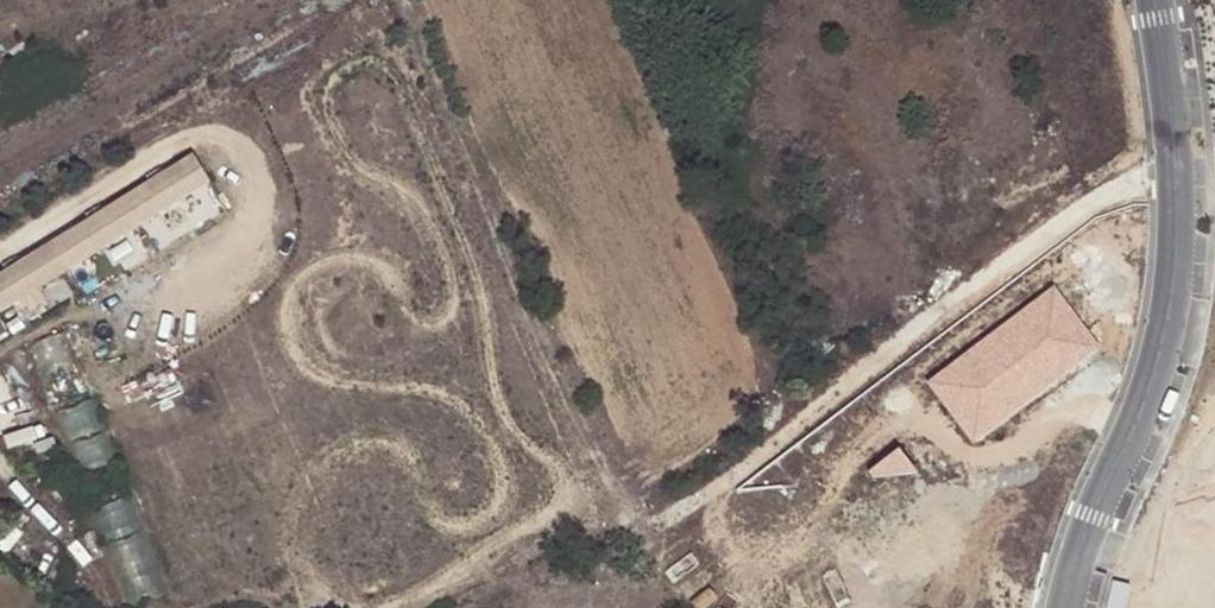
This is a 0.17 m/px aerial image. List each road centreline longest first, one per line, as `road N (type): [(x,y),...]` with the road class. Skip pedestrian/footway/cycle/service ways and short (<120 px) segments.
road 1 (unclassified): [(1155,0),(1176,150),(1172,300),(1153,382),(1092,513),(1067,607)]
road 2 (track): [(666,520),(1070,213),(1127,186),(1176,177)]
road 3 (track): [(0,468),(62,528),(106,607)]

